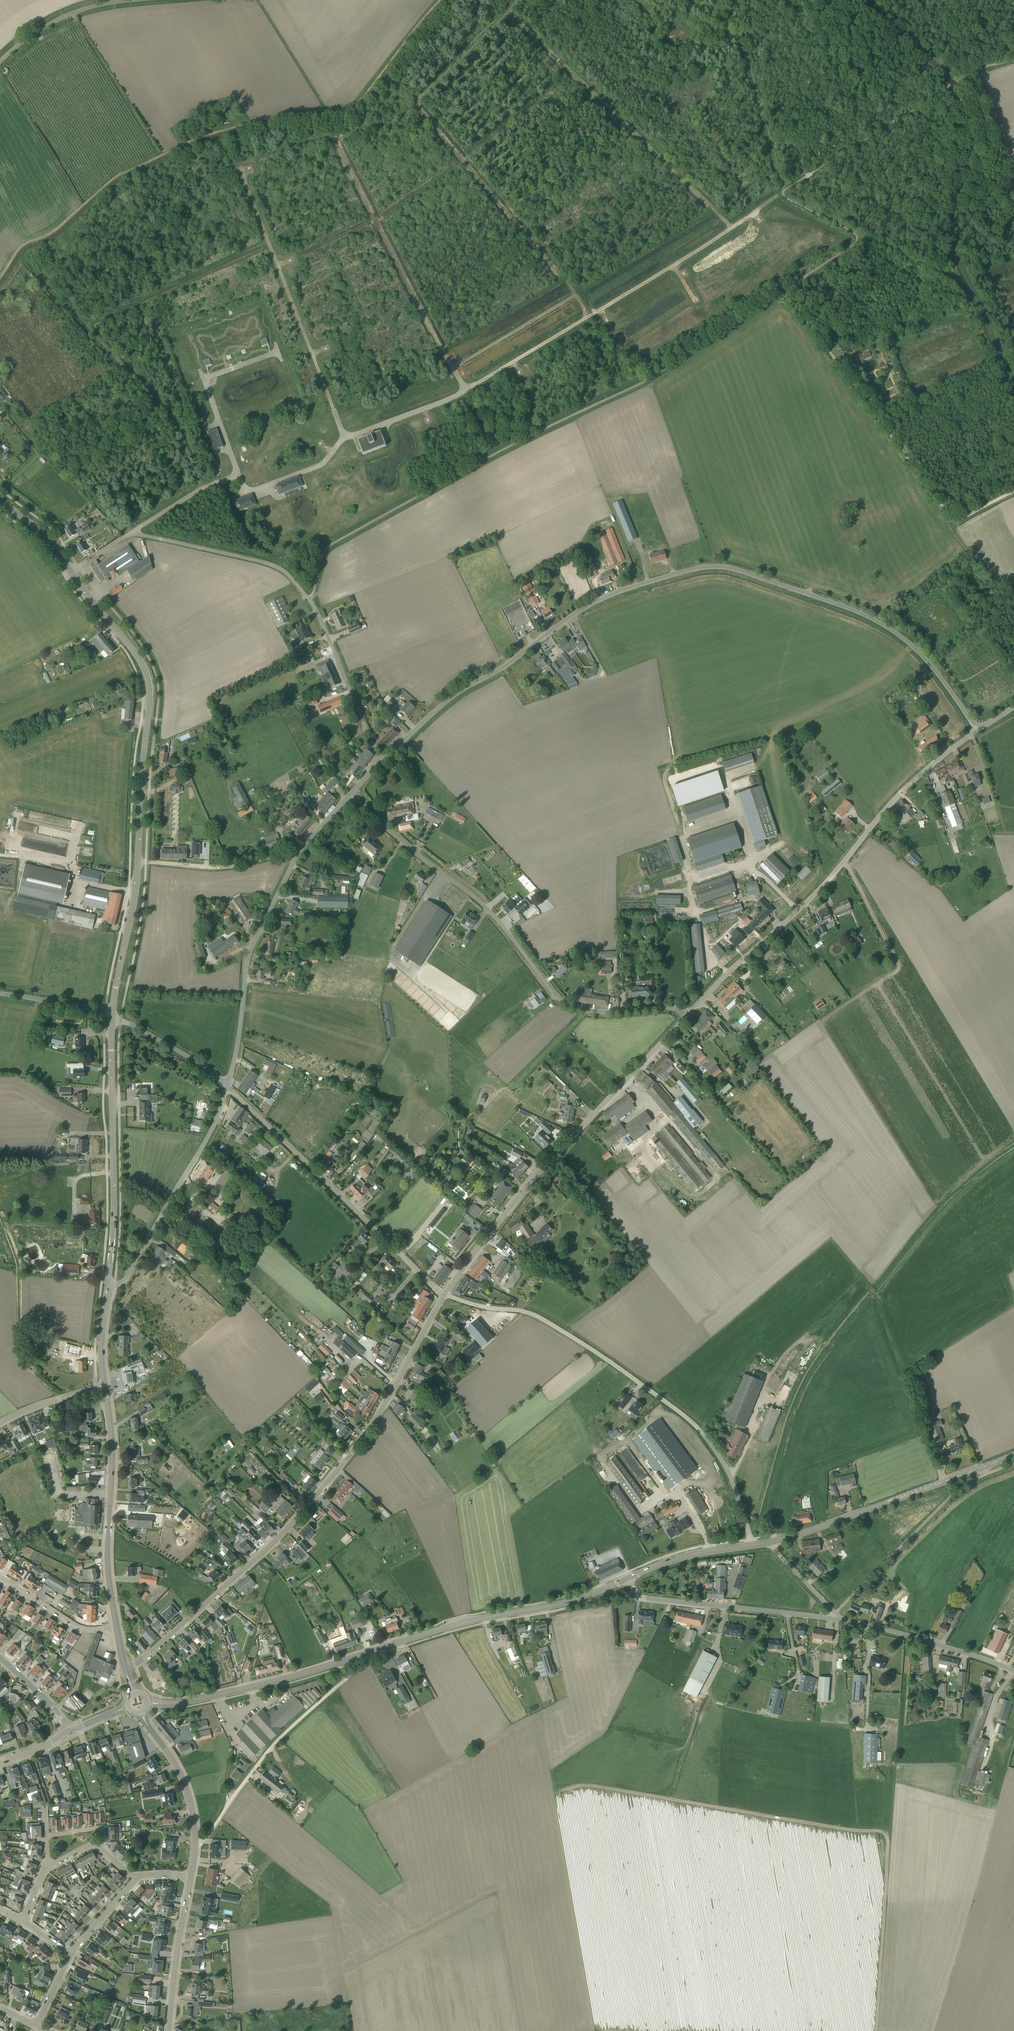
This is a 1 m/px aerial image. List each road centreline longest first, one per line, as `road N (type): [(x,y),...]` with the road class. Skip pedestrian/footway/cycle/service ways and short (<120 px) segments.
road 1 (unclassified): [(379,761),(458,691),(583,610),(708,567),(748,572),(886,625),(926,660),(977,730)]
road 2 (unclassified): [(125,1668),(210,1601),(317,1497),(381,1413),(448,1299)]
road 3 (track): [(166,281),(169,244),(222,169),(293,138),(406,114),(517,0)]
road 4 (tertiary): [(113,1015),(134,903),(150,685),(140,659),(71,571)]
road 5 (unclassified): [(694,1010),(591,1011),(567,1003),(496,915),(349,793)]
road 6 (unclassified): [(752,1545),(729,1473),(690,1419),(560,1325),(448,1299)]
road 7 (unclassified): [(694,1010),(800,914),(927,769),(977,730)]
road 8 (unclassified): [(448,1299),(542,1170),(694,1010)]
road 9 (unclassified): [(379,761),(320,619),(283,570),(131,533)]
road 10 (track): [(498,2),(734,228)]
road 11 (unclassified): [(226,1085),(259,925),(295,852),(349,793)]
road 12 (unclassified): [(448,1299),(226,1085)]
road 13 (unclassified): [(344,437),(237,159)]
road 14 (track): [(783,291),(957,521)]
road 15 (unclassified): [(588,317),(416,104)]
road 16 (tertiary): [(108,1286),(113,1015)]
road 17 (track): [(378,1655),(280,1739),(196,1843)]
road 18 (tertiary): [(378,1649),(576,1601),(628,1578)]
road 19 (track): [(443,350),(333,132)]
road 20 (track): [(755,212),(635,0)]
road 21 (unclassified): [(108,1286),(125,1280),(161,1222),(226,1085)]
road 22 (tertiary): [(150,1703),(259,1686),(378,1649)]
road 23 (unclassified): [(588,317),(777,196)]
road 24 (tertiary): [(773,1543),(983,1467)]
road 25 (unclassified): [(837,1619),(650,1599),(628,1578)]
road 26 (track): [(730,0),(784,187),(777,196)]
road 27 (track): [(957,279),(948,223),(964,132),(949,87)]
road 28 (unclassified): [(1013,1671),(837,1619)]
road 29 (unclassified): [(277,353),(206,380),(238,475)]
road 30 (tertiary): [(191,1877),(190,1798),(148,1726)]
road 31 (tertiary): [(168,2030),(191,1877)]
road 32 (unclassified): [(466,391),(588,317)]
road 33 (track): [(1013,404),(957,279)]
road 34 (unclassified): [(226,1085),(113,1015)]
road 35 (tertiary): [(117,1626),(107,1557),(110,1494)]
road 36 (residential): [(117,1626),(73,1625),(0,1577)]
road 37 (unclassified): [(238,475),(252,491),(319,466),(344,437)]
road 38 (unclassified): [(344,437),(466,391)]
road 39 (tertiary): [(628,1578),(689,1555),(752,1545)]
road 40 (unclassified): [(0,60),(53,18),(109,0)]
road 41 (unclassified): [(131,533),(238,475)]
road 42 (track): [(864,0),(949,87)]

